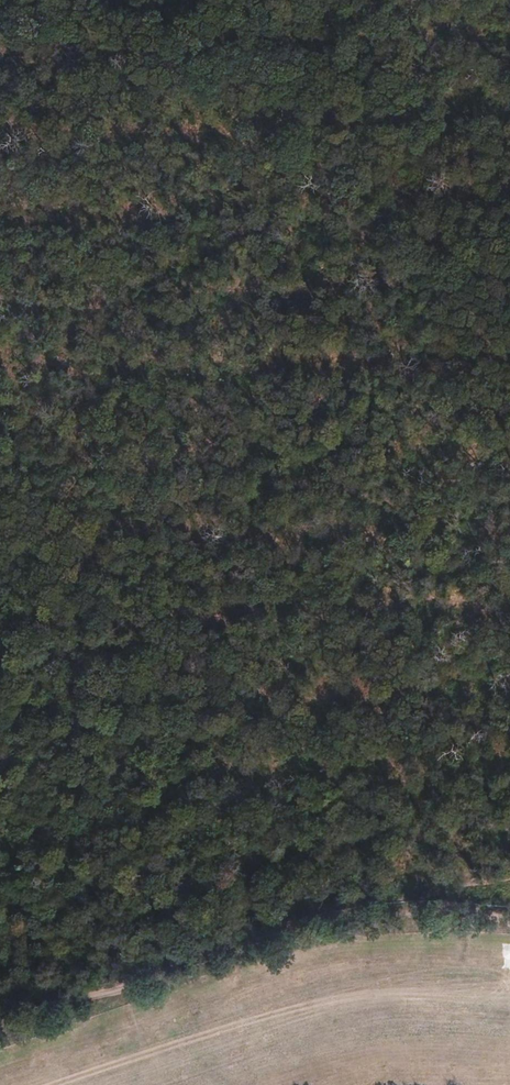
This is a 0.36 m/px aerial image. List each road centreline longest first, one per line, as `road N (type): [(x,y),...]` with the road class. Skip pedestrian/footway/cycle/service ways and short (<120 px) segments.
road 1 (track): [(0,307),(286,907)]

